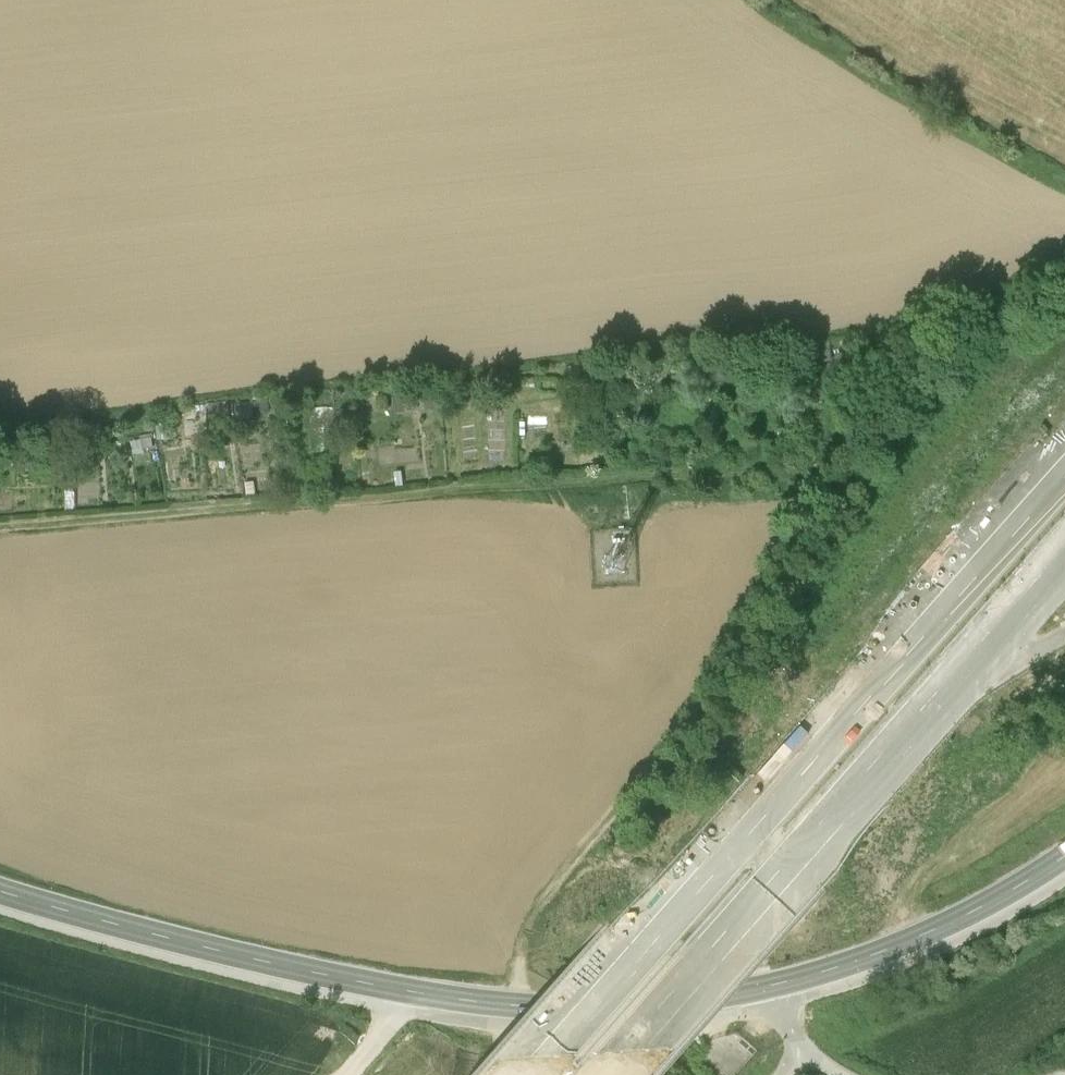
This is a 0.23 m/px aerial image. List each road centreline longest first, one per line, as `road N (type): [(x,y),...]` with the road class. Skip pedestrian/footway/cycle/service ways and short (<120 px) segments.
road 1 (track): [(0,529),(851,460)]
road 2 (secondary): [(0,891),(249,958),(512,1008),(630,1011),(781,983)]
road 3 (motorway): [(1064,480),(538,1074)]
road 4 (motorway): [(602,1074),(1064,547)]
road 5 (secondary): [(781,983),(952,924),(1064,854)]
road 6 (residential): [(842,1074),(803,1059),(781,983)]

